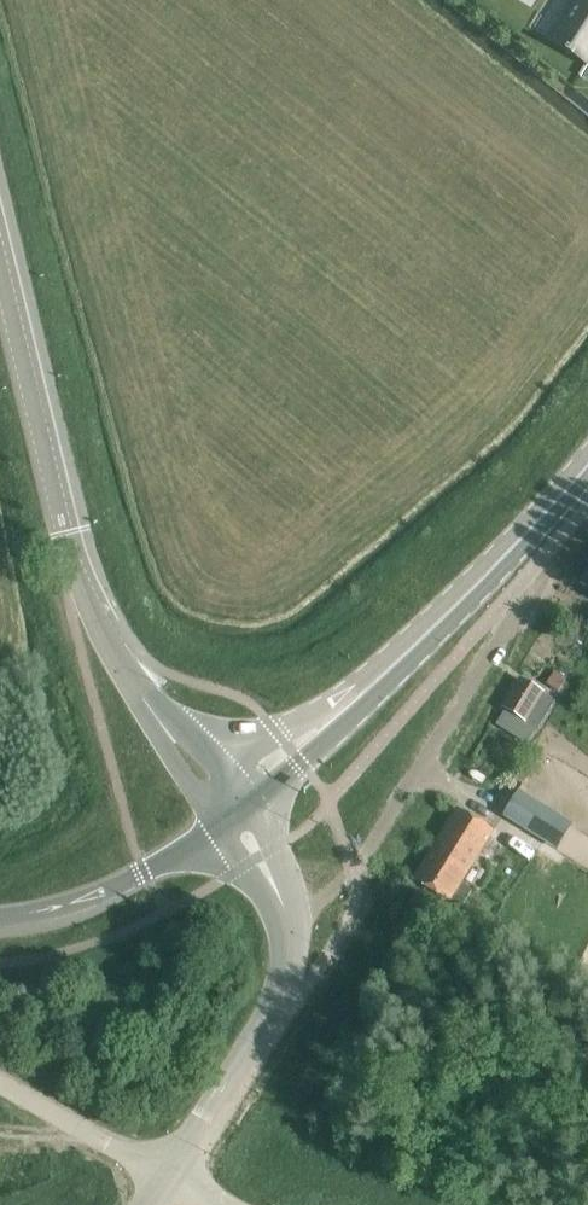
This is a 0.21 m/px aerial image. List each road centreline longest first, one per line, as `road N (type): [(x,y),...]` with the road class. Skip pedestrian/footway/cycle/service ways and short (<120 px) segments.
road 1 (tertiary): [(229,807),(142,690),(80,575),(0,252)]
road 2 (primary): [(229,807),(454,617),(587,466)]
road 3 (residential): [(291,918),(353,871),(480,670),(555,571)]
road 4 (unclassified): [(165,1176),(285,977),(291,918)]
road 5 (motorway): [(0,927),(105,896),(208,833),(229,807)]
road 6 (unclassified): [(0,1081),(165,1176)]
road 7 (unclassified): [(291,918),(229,807)]

